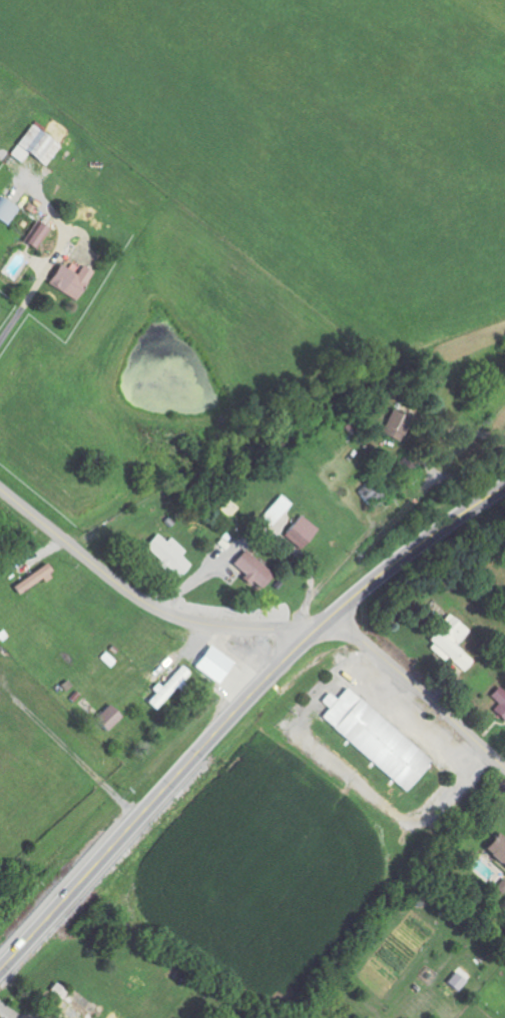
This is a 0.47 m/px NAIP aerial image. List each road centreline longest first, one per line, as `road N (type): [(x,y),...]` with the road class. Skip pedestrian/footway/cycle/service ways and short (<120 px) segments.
road 1 (trunk): [(0,970),(278,668),(374,582),(504,489)]
road 2 (tertiary): [(320,628),(222,626),(173,615),(118,583),(0,488)]
road 3 (tertiary): [(504,769),(351,633),(320,628)]

